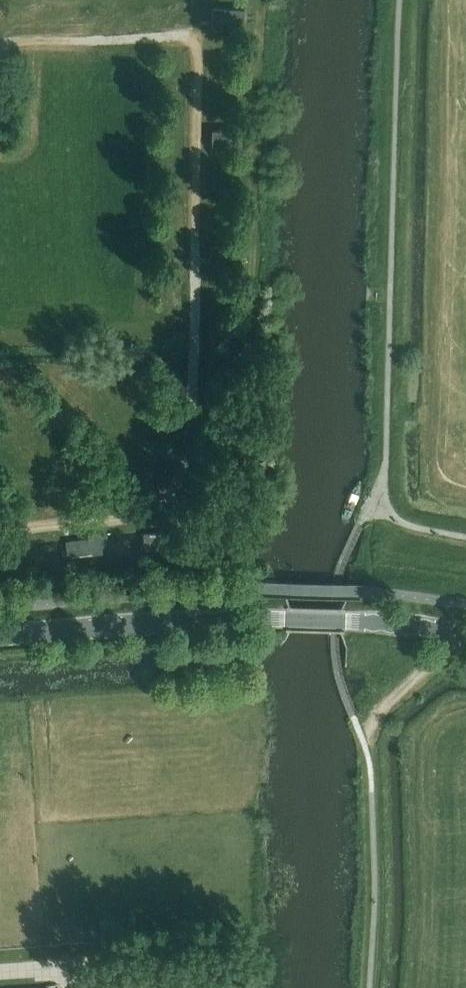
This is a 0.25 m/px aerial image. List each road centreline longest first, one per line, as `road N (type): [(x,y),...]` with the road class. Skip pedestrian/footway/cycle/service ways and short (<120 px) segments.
road 1 (track): [(0,51),(17,40),(177,35),(197,56),(190,493),(183,509),(158,517),(0,530)]
road 2 (secondary): [(0,635),(287,619)]
road 3 (secondary): [(465,634),(287,619)]
road 4 (track): [(364,741),(381,712),(461,633)]

